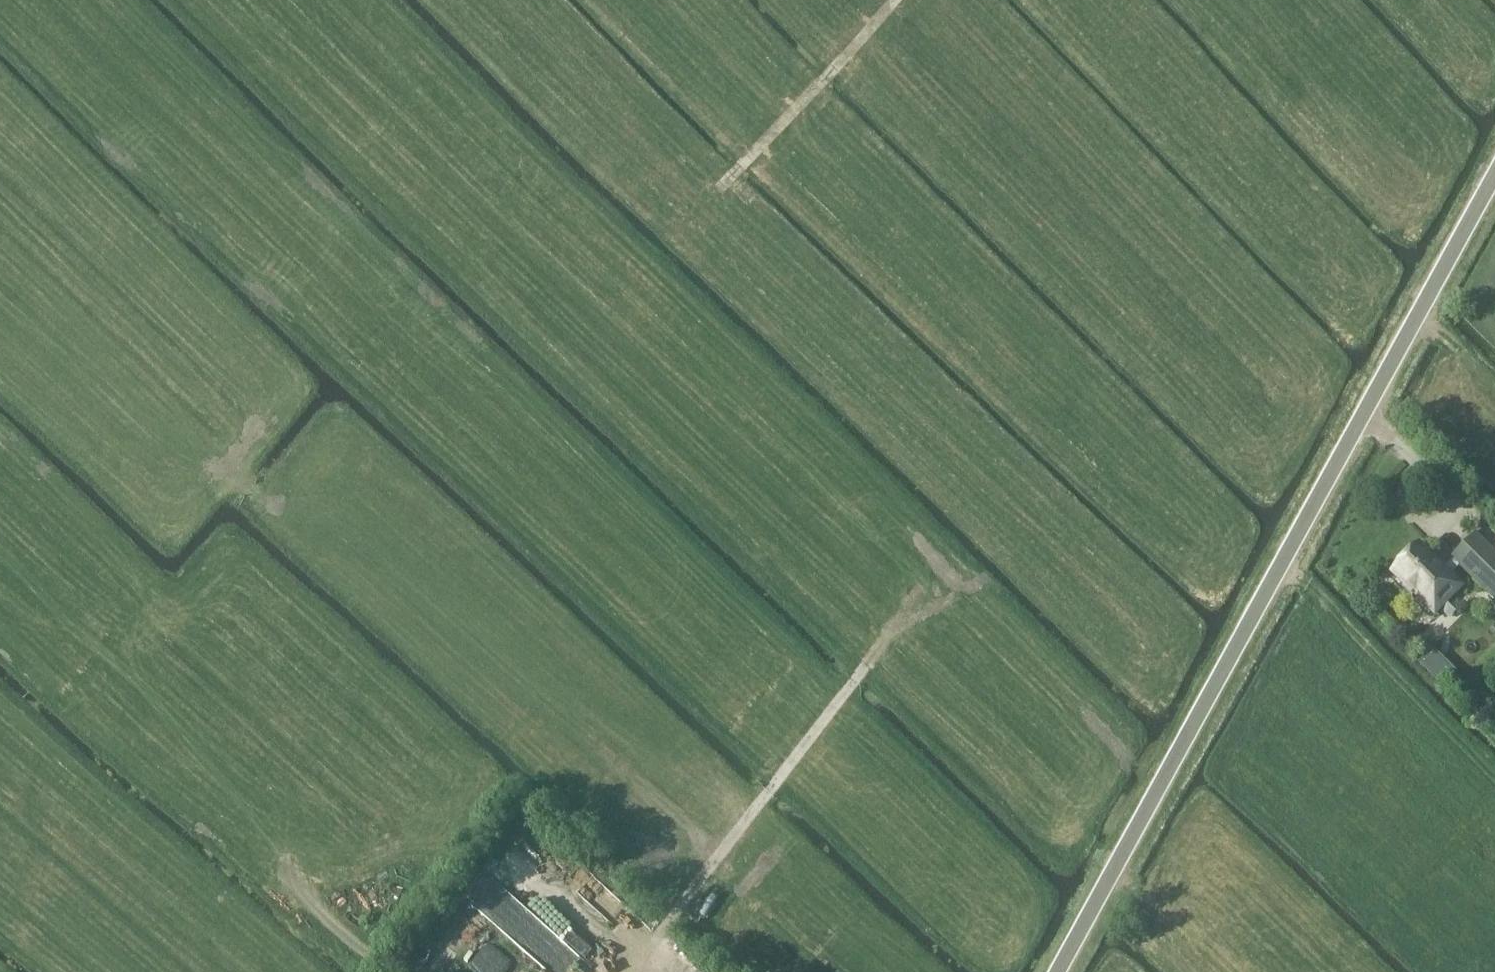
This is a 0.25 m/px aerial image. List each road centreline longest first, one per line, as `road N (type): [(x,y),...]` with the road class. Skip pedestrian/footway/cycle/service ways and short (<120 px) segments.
road 1 (unclassified): [(1064,971),(1494,185)]
road 2 (track): [(892,0),(720,187)]

